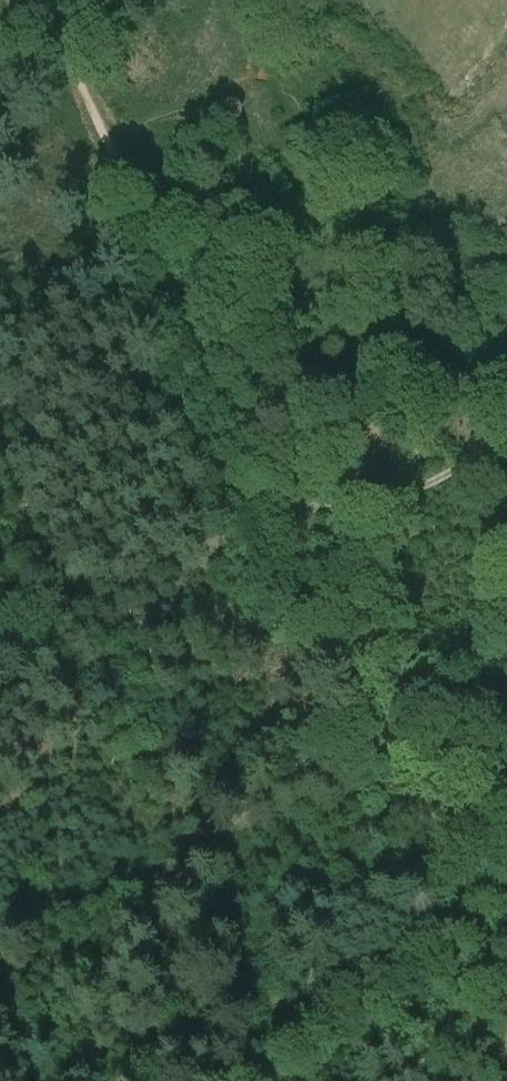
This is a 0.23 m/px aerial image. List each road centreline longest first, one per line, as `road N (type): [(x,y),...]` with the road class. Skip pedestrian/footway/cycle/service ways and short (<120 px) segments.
road 1 (track): [(37,0),(506,1008)]
road 2 (track): [(255,1080),(480,944),(506,998)]
road 3 (track): [(506,444),(391,500),(308,505),(278,518)]

